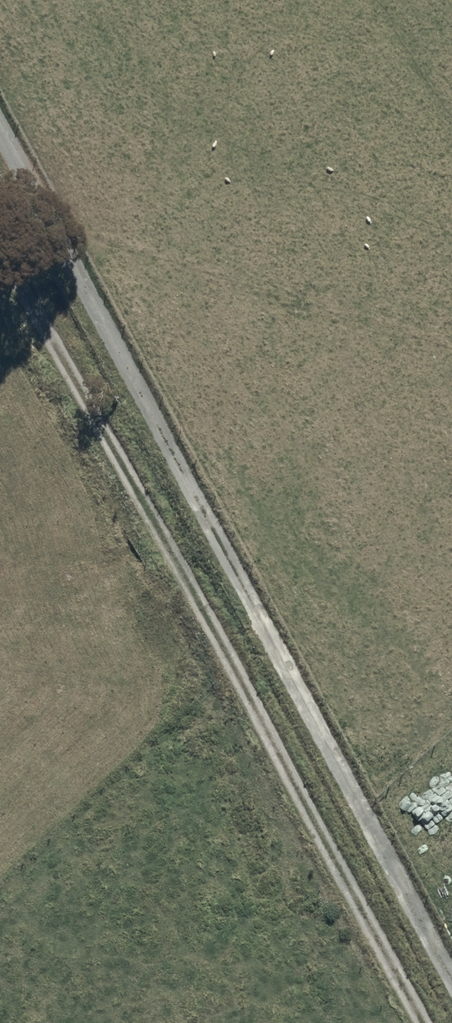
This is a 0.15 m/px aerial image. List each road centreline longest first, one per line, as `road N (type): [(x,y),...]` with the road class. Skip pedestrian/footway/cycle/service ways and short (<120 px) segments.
road 1 (track): [(451,981),(0,135)]
road 2 (track): [(361,1022),(53,467),(0,345)]

